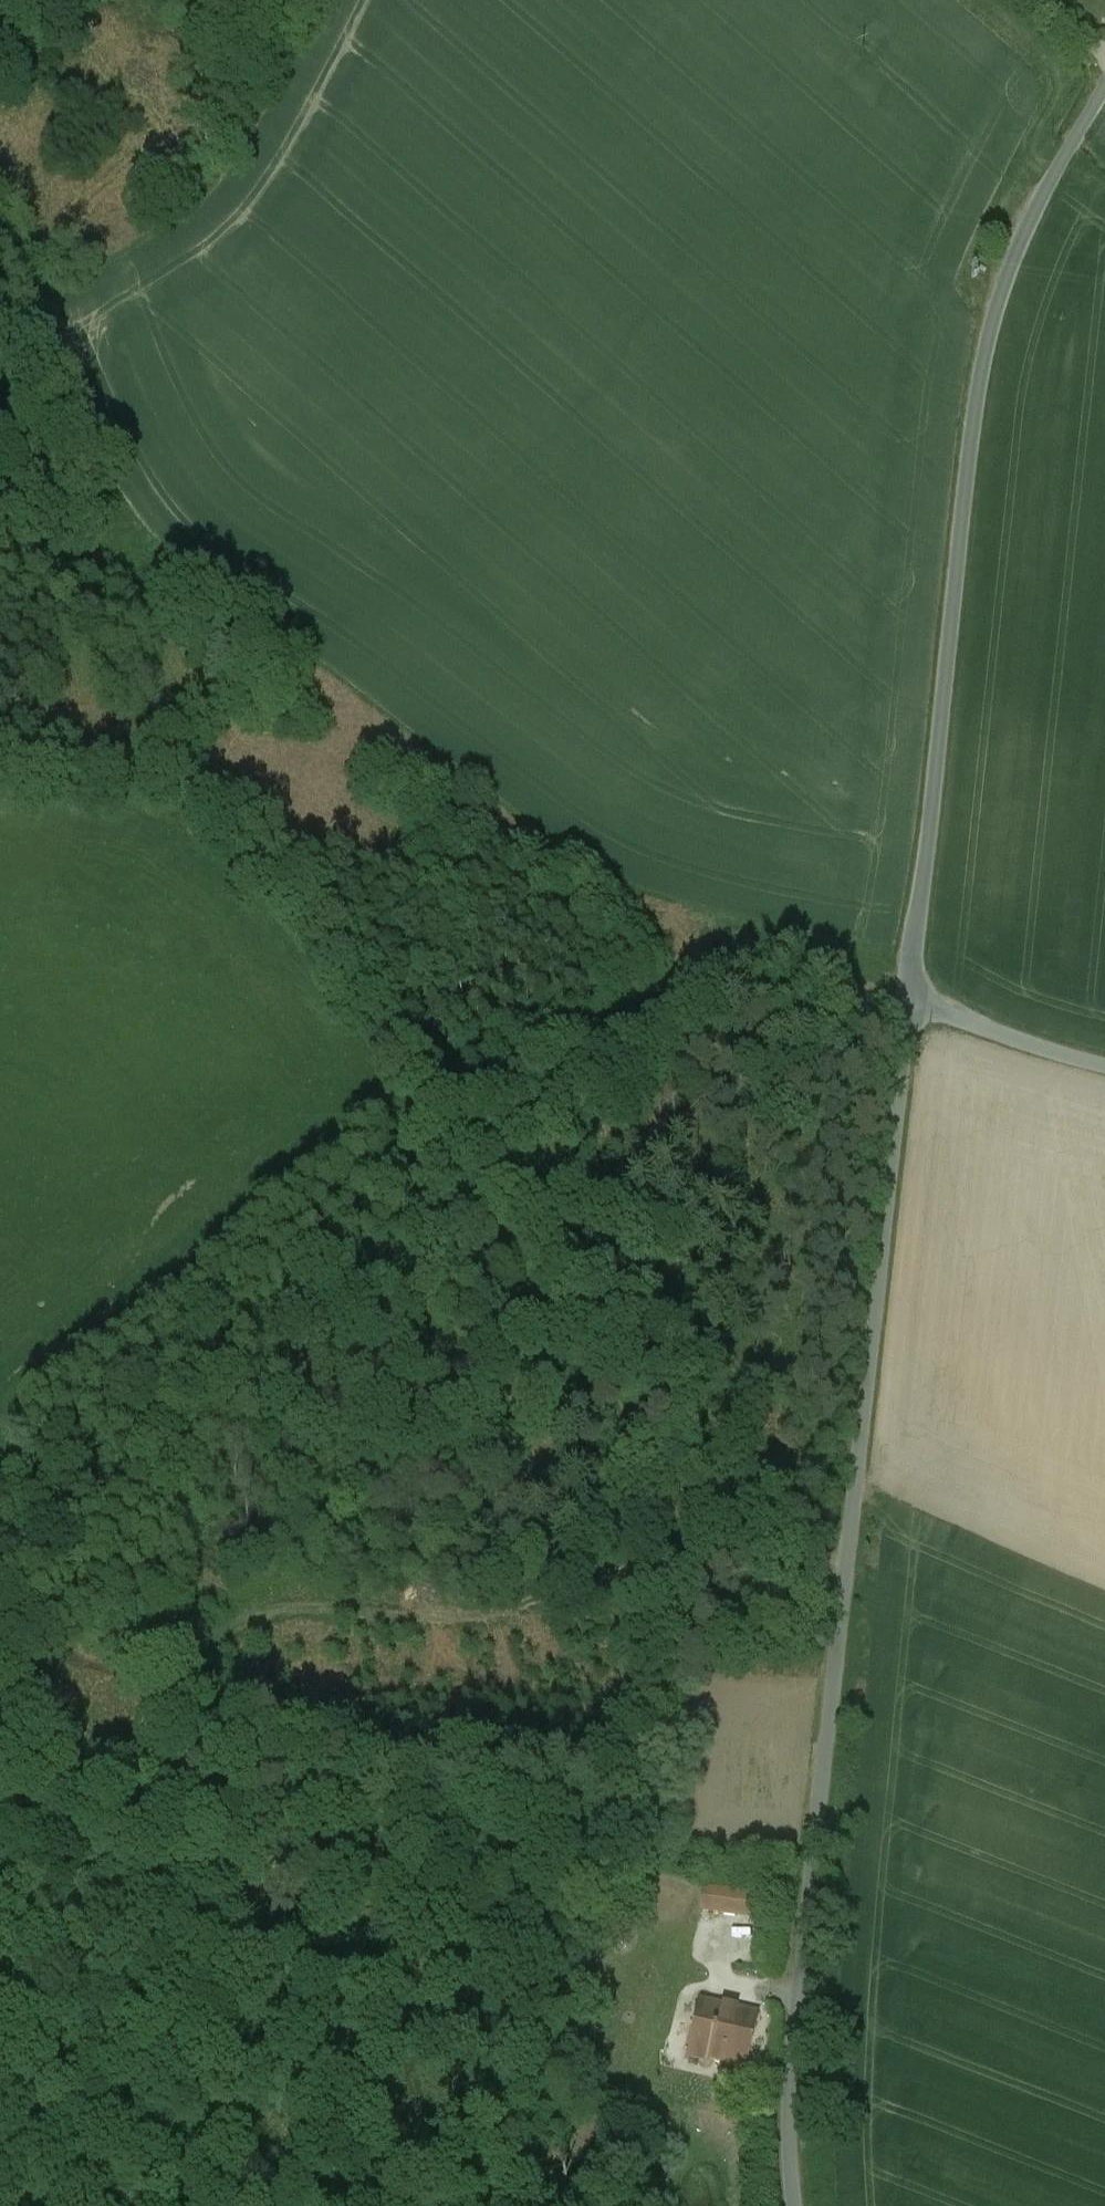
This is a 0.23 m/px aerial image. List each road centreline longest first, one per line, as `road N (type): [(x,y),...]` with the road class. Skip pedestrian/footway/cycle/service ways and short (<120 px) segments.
road 1 (unclassified): [(907,1006),(785,2112),(793,2205)]
road 2 (unclassified): [(1104,77),(1010,243),(983,340),(907,1006)]
road 3 (unclassified): [(907,1006),(1104,1066)]

